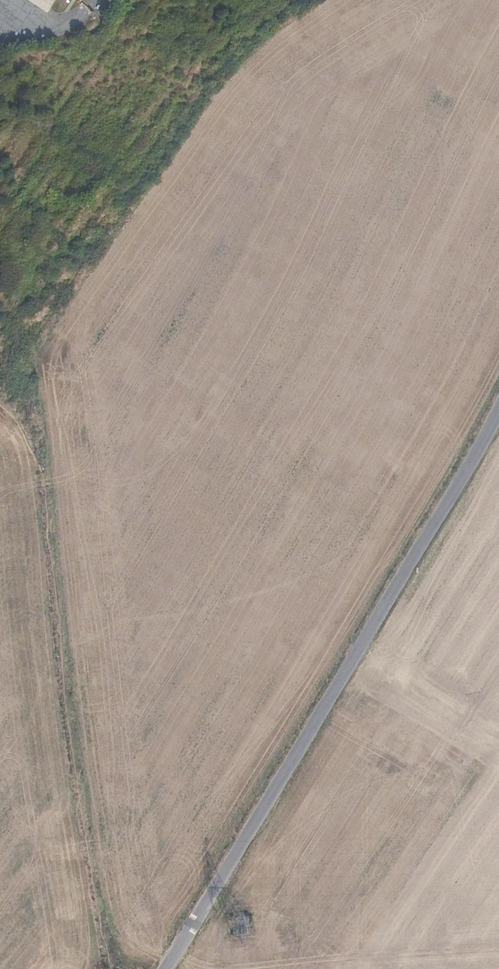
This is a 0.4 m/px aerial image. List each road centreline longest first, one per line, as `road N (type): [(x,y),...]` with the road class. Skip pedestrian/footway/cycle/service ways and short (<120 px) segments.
road 1 (tertiary): [(167,968),(498,412)]
road 2 (track): [(109,968),(39,452)]

